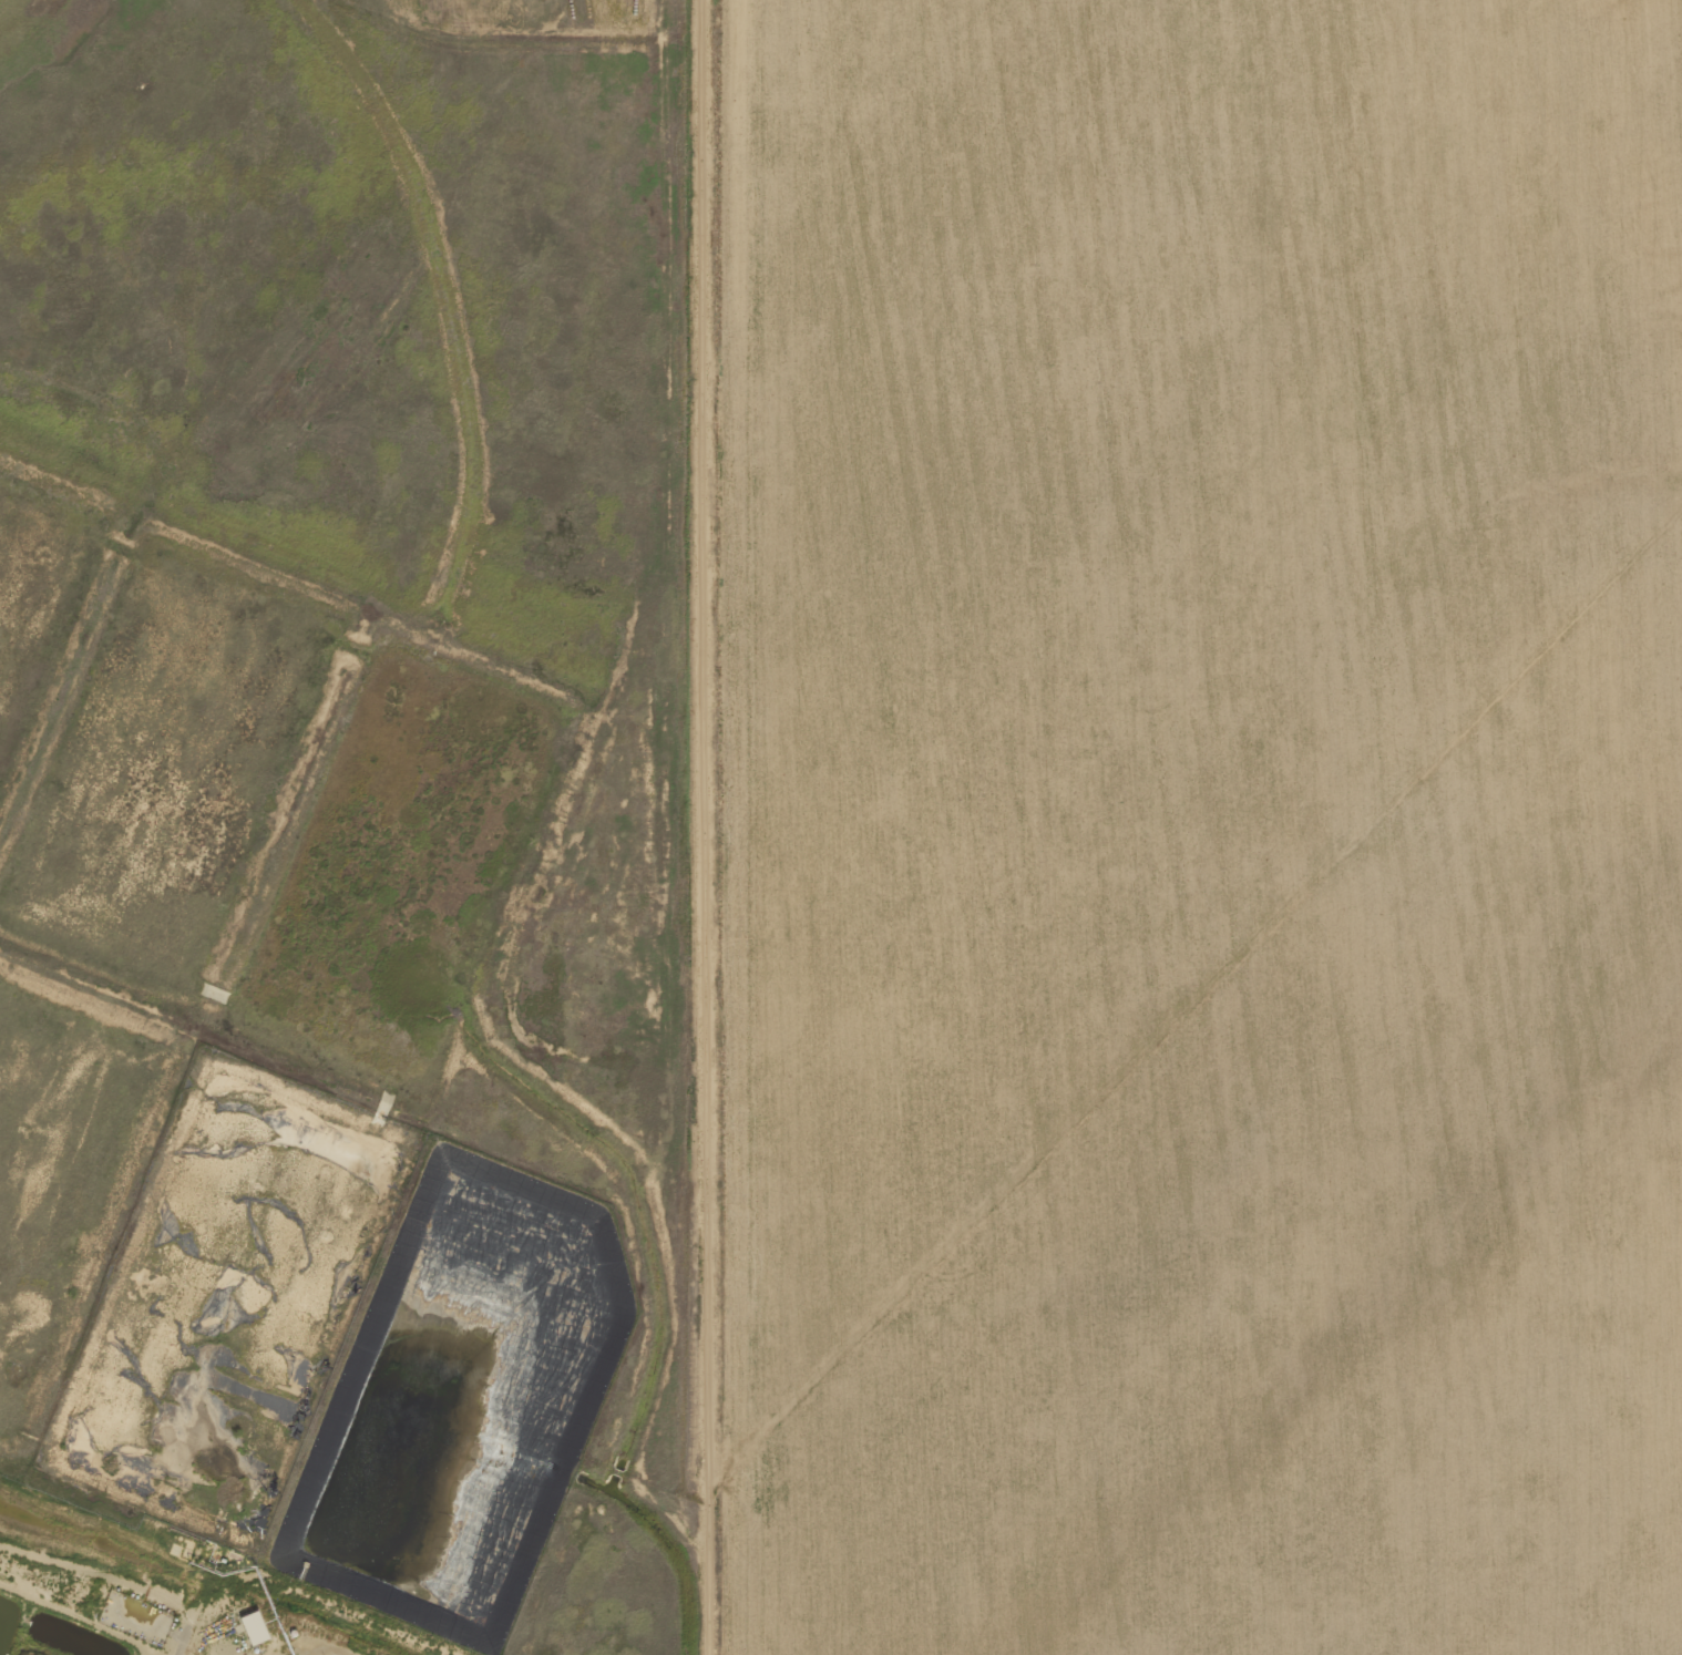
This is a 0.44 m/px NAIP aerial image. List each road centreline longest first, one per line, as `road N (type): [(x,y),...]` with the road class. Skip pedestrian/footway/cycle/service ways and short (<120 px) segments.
road 1 (residential): [(680,1654),(674,0)]

